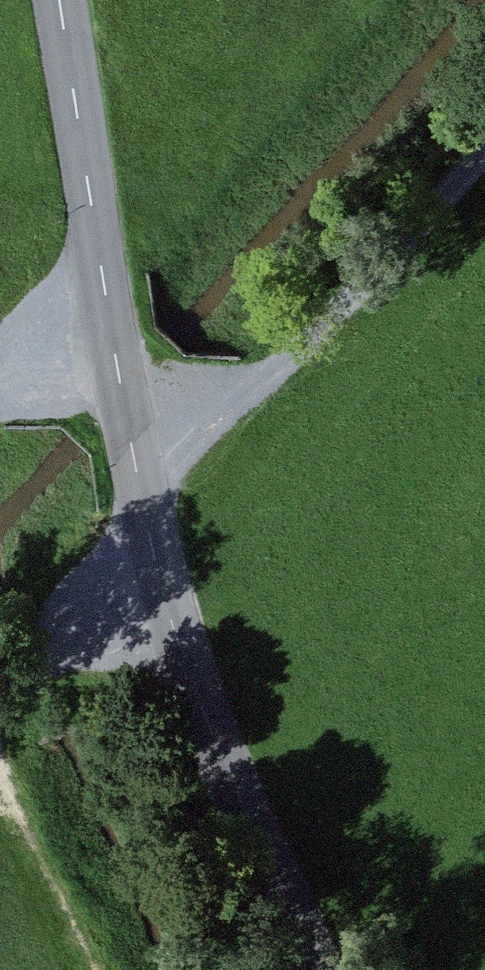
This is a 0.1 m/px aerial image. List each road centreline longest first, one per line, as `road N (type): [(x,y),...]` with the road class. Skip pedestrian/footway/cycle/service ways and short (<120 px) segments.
road 1 (tertiary): [(59,0),(156,574),(318,969)]
road 2 (track): [(484,141),(286,355),(203,422),(140,492)]
road 3 (track): [(156,574),(104,607),(0,709)]
road 4 (track): [(102,264),(0,387)]

